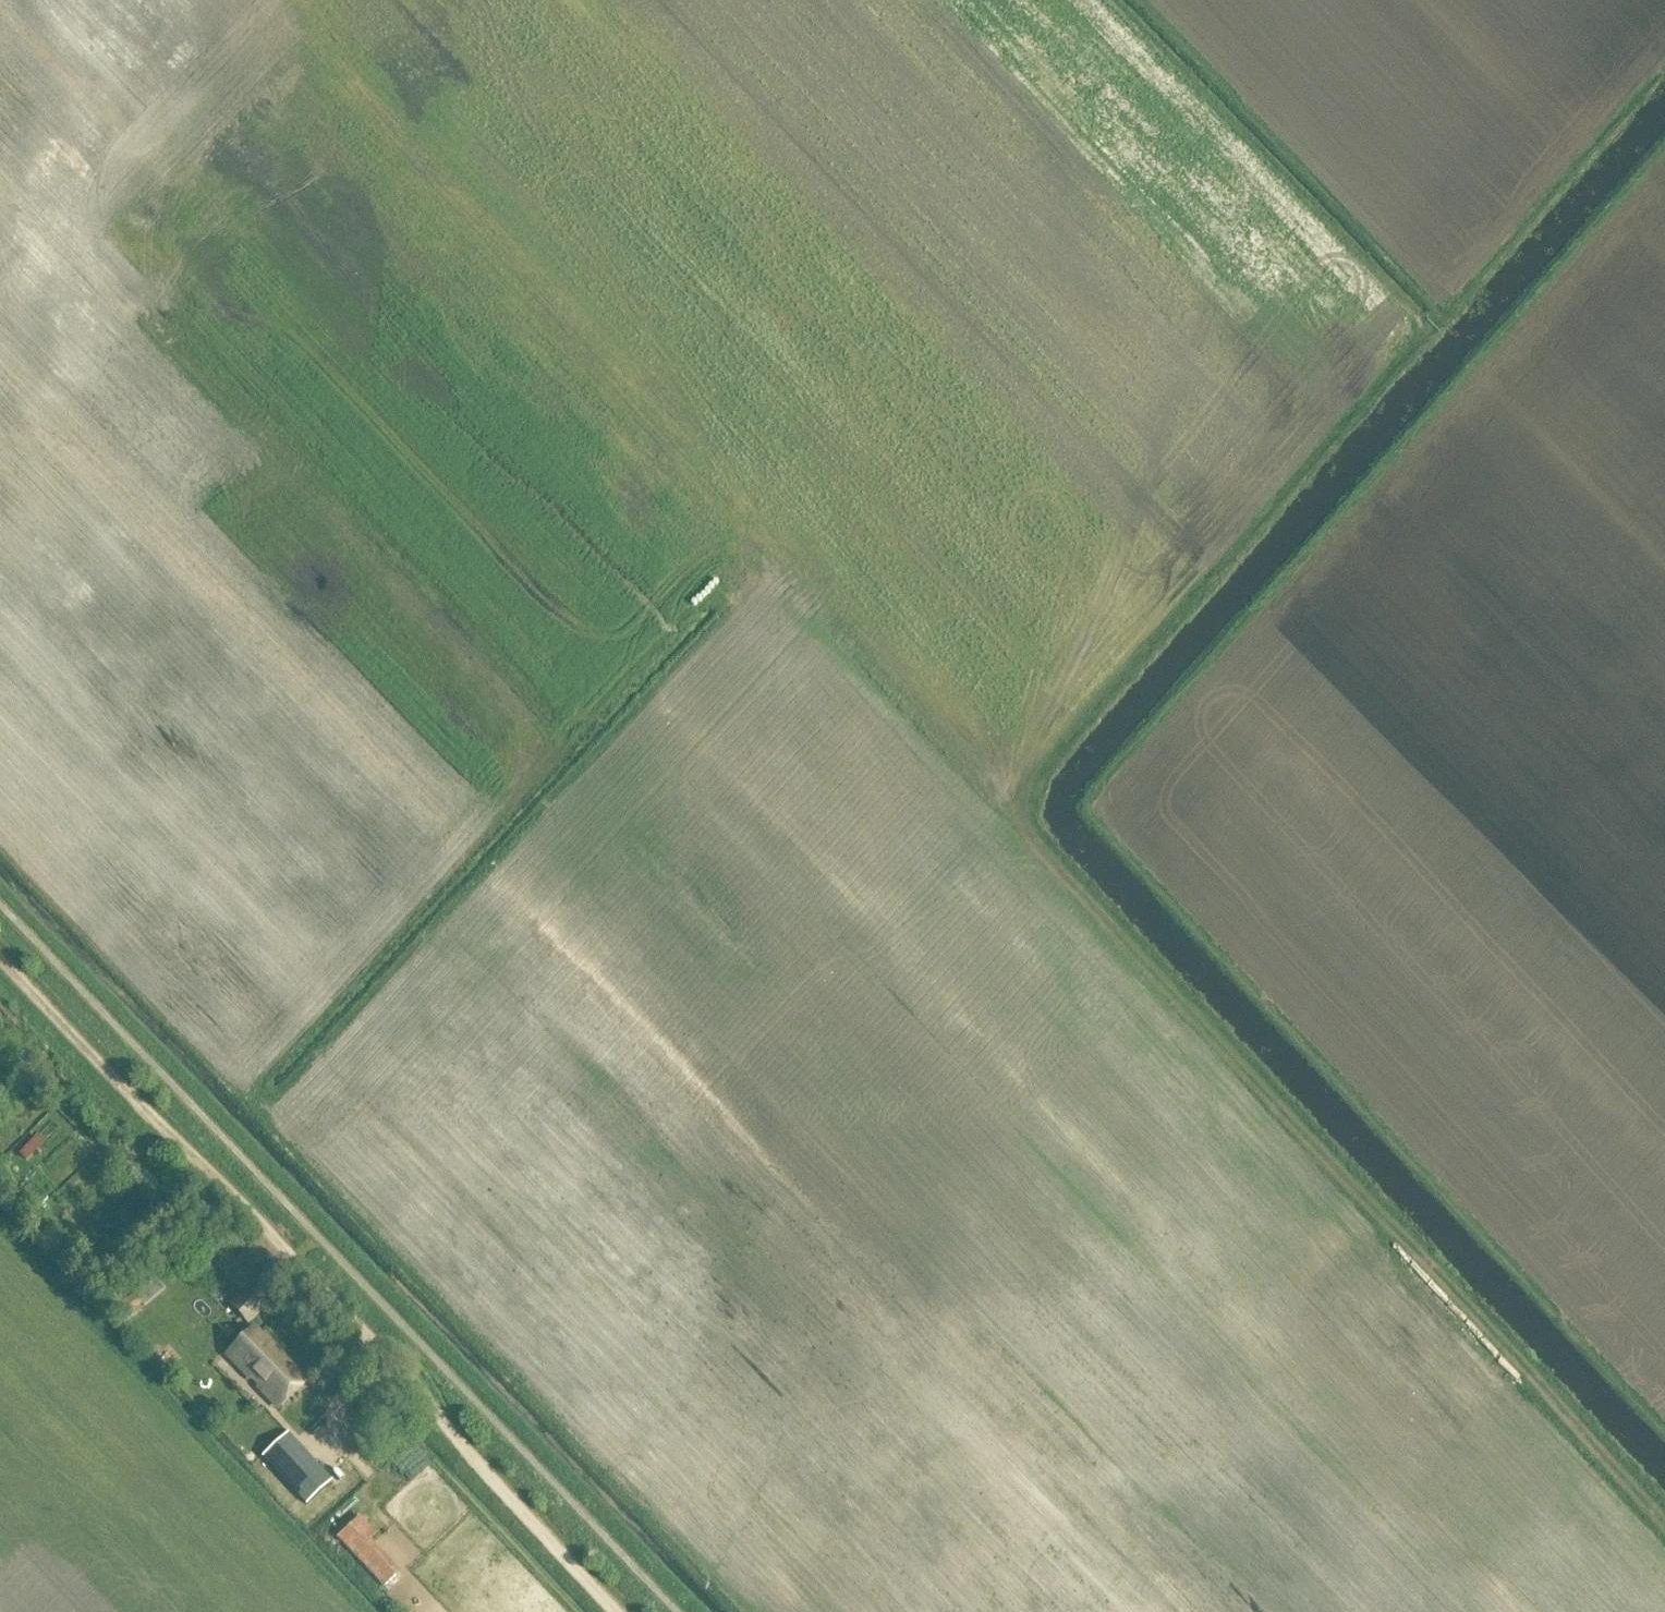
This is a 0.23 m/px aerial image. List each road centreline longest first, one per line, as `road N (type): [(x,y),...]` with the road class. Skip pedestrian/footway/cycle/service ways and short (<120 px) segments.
road 1 (track): [(0,961),(615,1611)]

